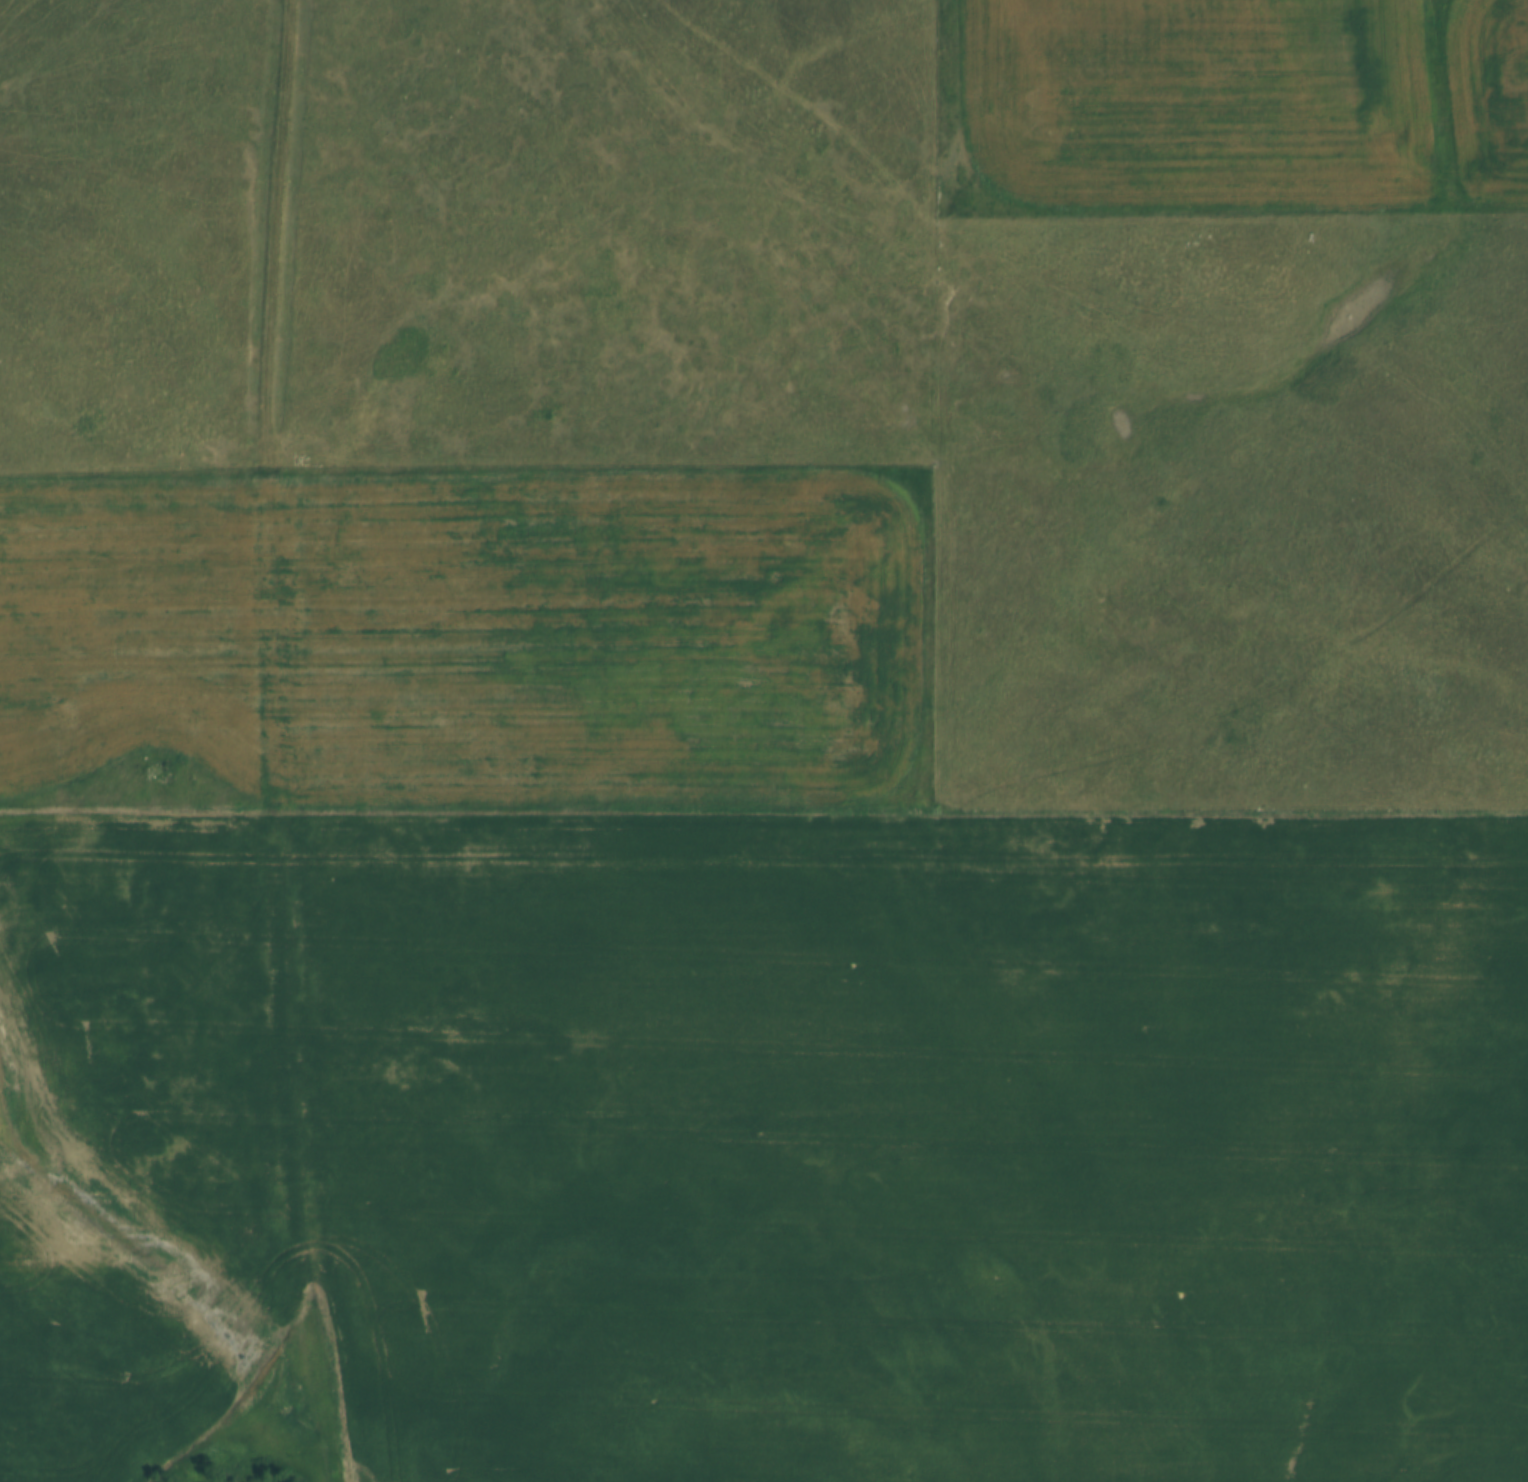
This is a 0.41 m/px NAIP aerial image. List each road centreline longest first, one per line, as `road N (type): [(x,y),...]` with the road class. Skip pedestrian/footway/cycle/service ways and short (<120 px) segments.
road 1 (track): [(414,1481),(333,1383),(302,1077),(267,459),(293,0)]
road 2 (track): [(288,846),(213,826),(0,819)]

